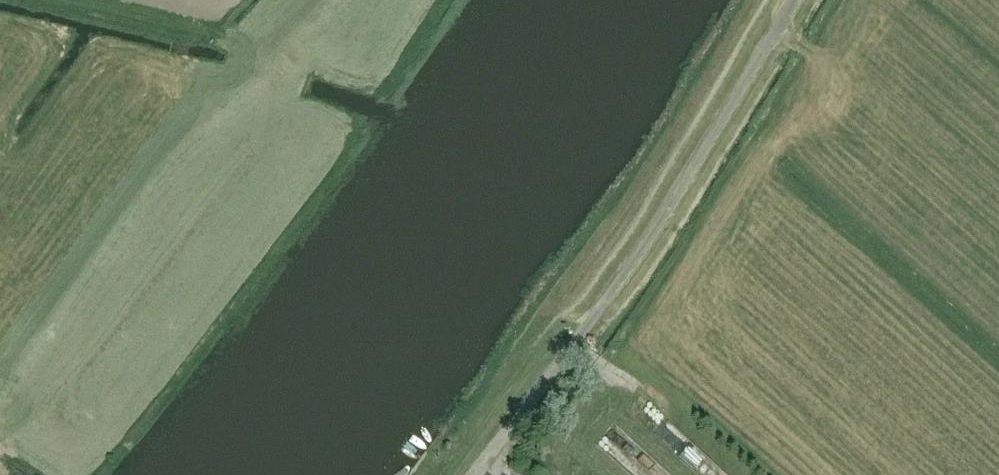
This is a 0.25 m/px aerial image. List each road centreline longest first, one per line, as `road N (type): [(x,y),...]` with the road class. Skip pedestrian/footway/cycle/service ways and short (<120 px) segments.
road 1 (unclassified): [(512,443),(794,0)]

